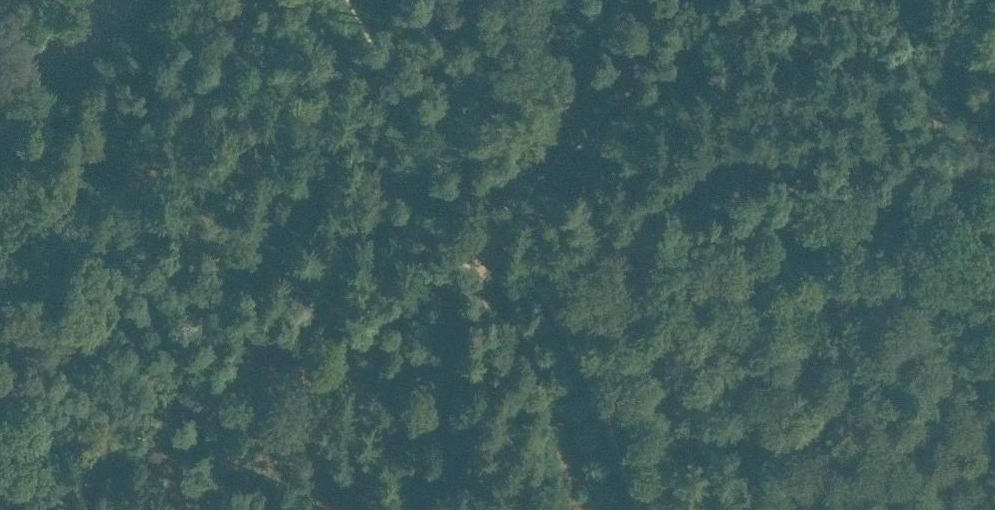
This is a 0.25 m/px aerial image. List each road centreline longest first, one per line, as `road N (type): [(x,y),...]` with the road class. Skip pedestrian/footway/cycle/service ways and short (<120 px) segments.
road 1 (tertiary): [(0,118),(127,0)]

